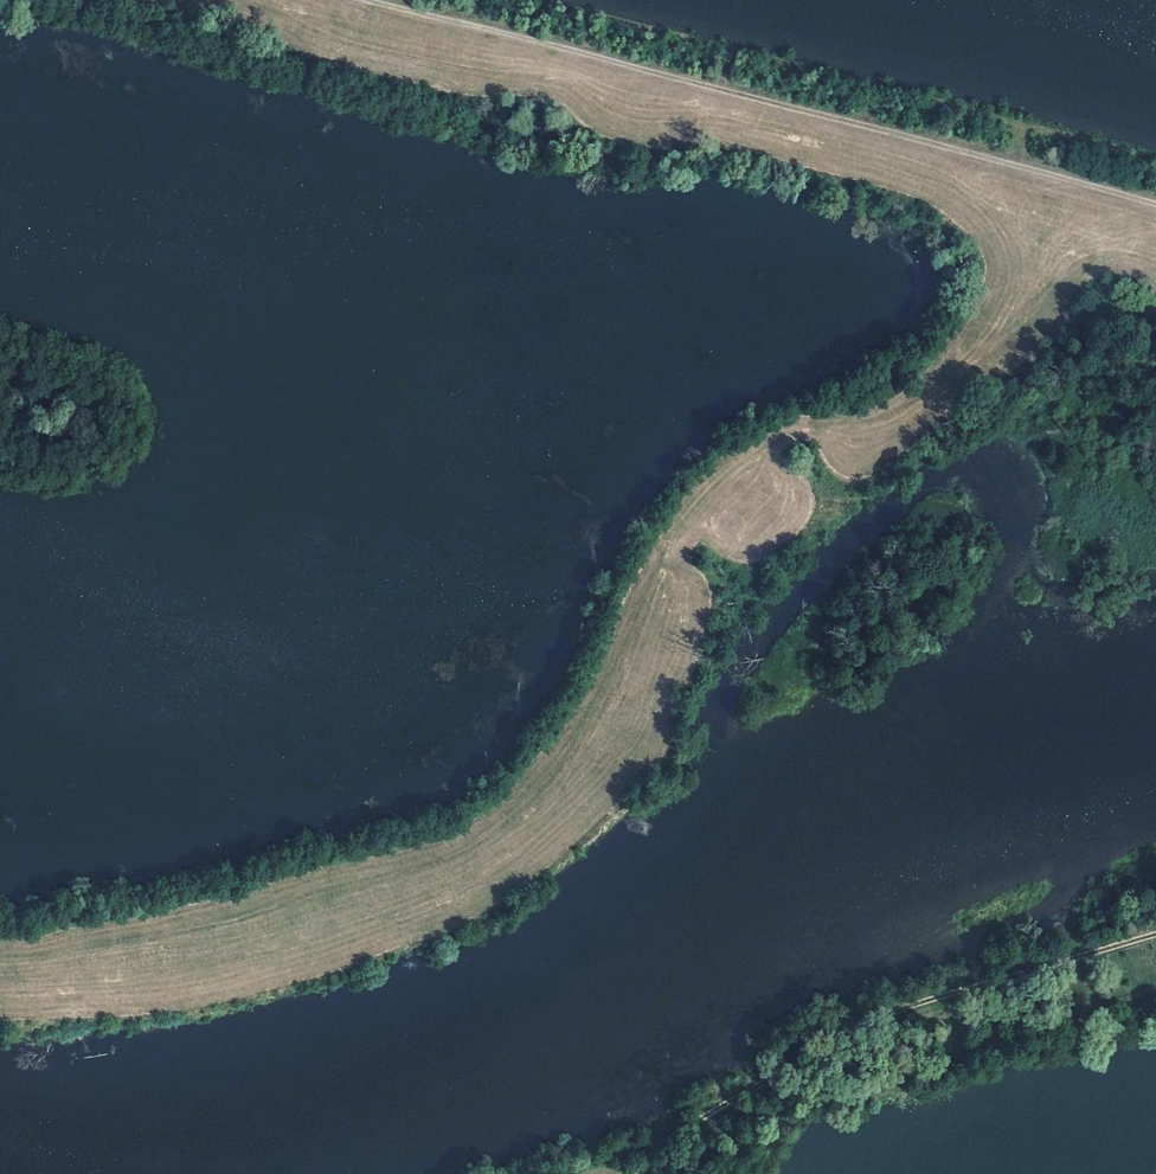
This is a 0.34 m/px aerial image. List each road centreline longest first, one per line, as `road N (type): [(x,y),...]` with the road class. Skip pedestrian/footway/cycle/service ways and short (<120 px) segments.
road 1 (track): [(1155,204),(357,0)]
road 2 (track): [(1155,938),(1006,980),(768,1078),(676,1139),(646,1173)]

